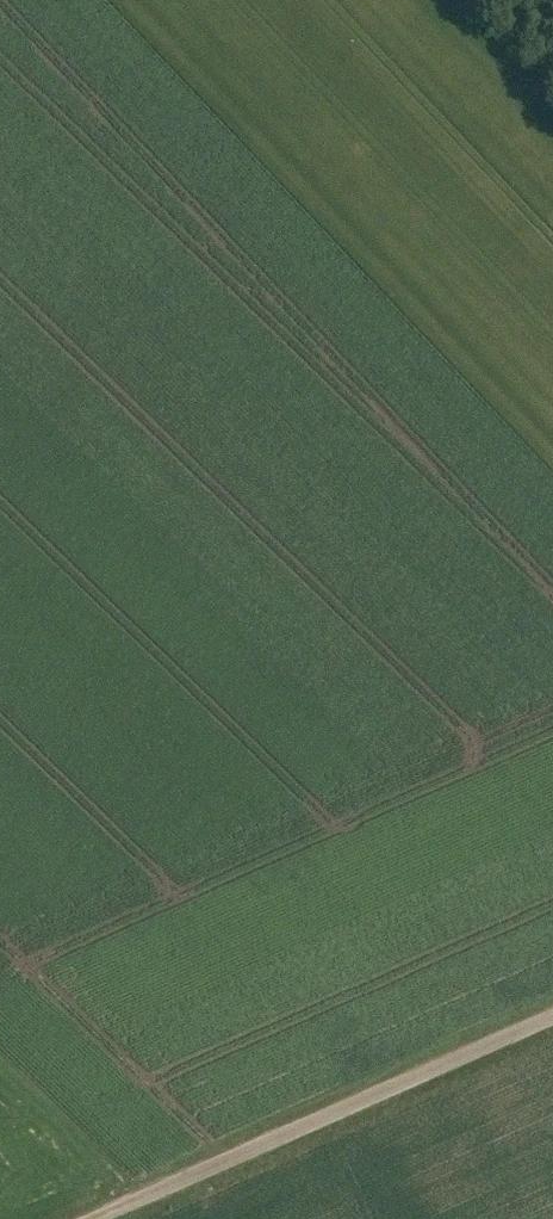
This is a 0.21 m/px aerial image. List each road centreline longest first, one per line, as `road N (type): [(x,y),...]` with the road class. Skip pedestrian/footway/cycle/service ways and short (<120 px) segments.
road 1 (unclassified): [(92,1218),(552,1014)]

